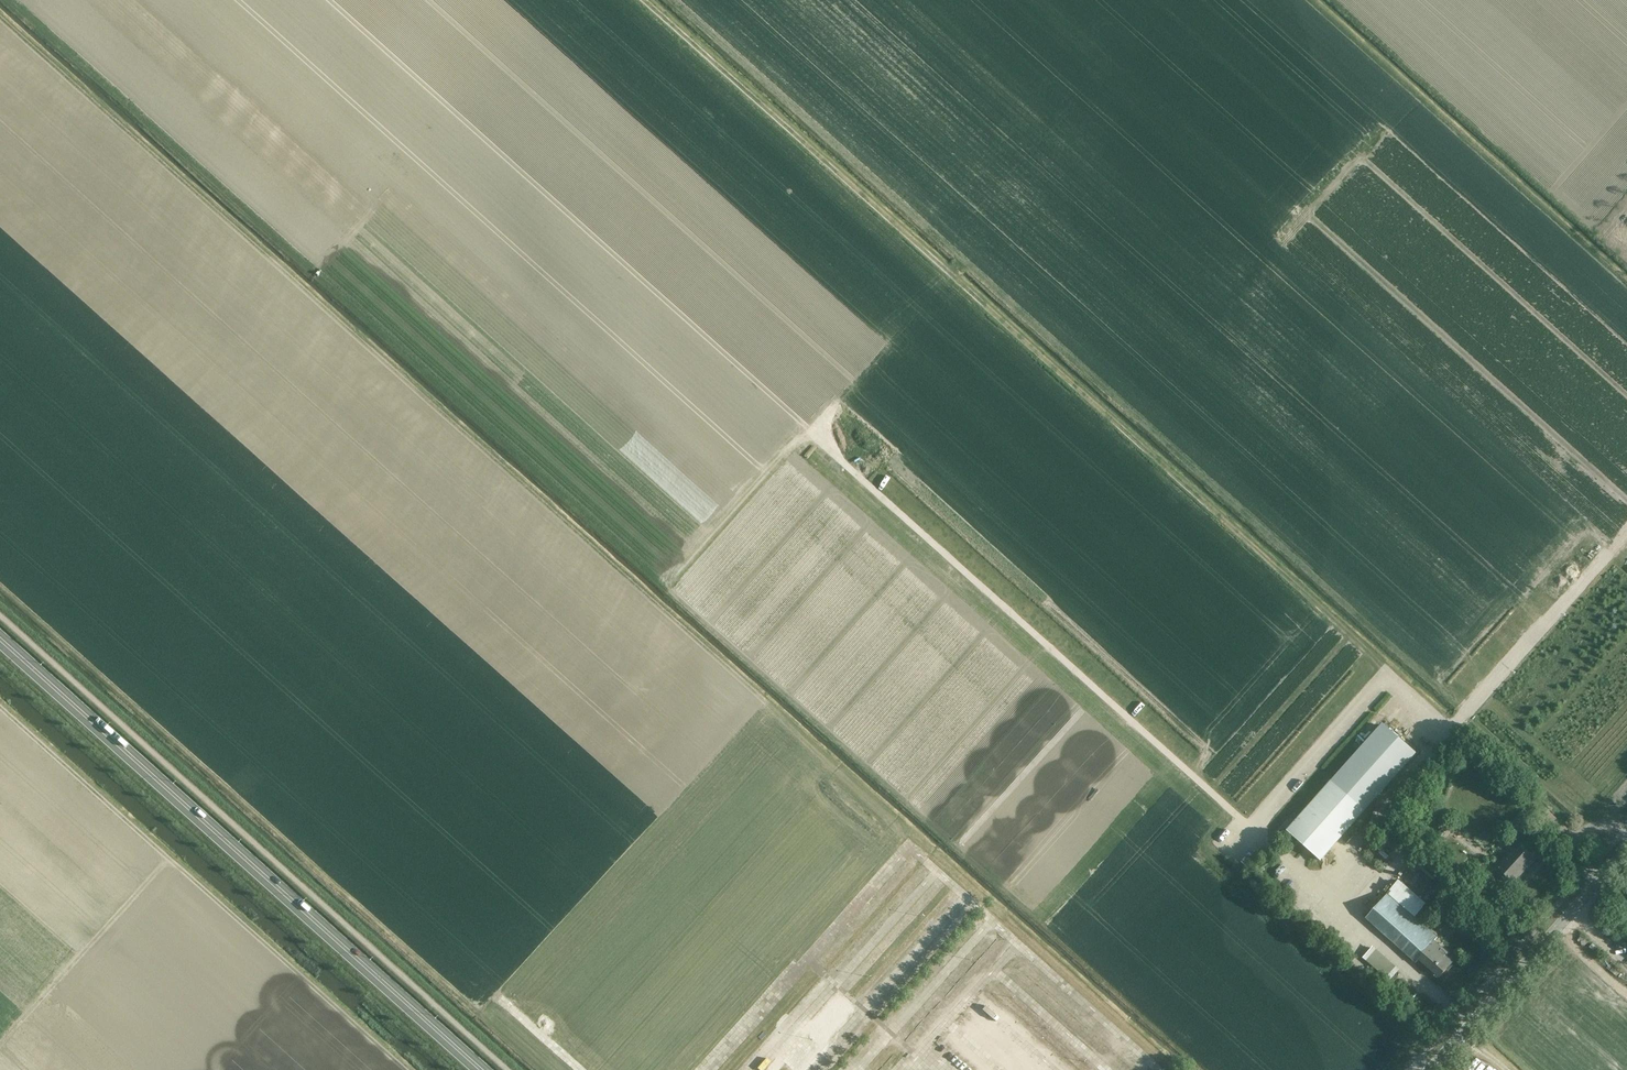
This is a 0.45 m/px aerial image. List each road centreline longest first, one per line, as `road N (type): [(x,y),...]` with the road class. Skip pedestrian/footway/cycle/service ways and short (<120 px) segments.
road 1 (secondary): [(477,1069),(0,641)]
road 2 (tertiary): [(1430,1069),(1626,851)]

